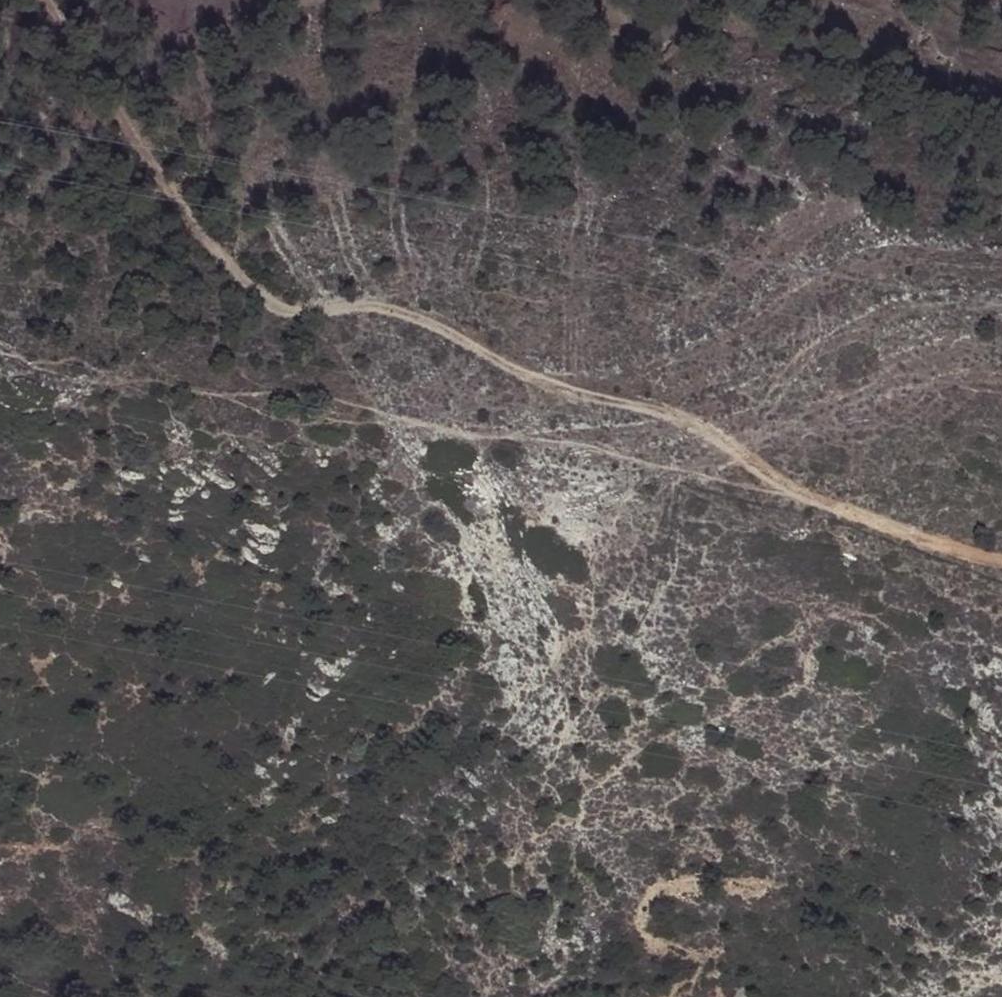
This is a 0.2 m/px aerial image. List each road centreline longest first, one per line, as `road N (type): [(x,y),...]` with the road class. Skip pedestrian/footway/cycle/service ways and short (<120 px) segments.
road 1 (track): [(1001,561),(792,491),(689,418),(567,388),(390,307),(287,310),(259,298),(222,264),(42,0)]

